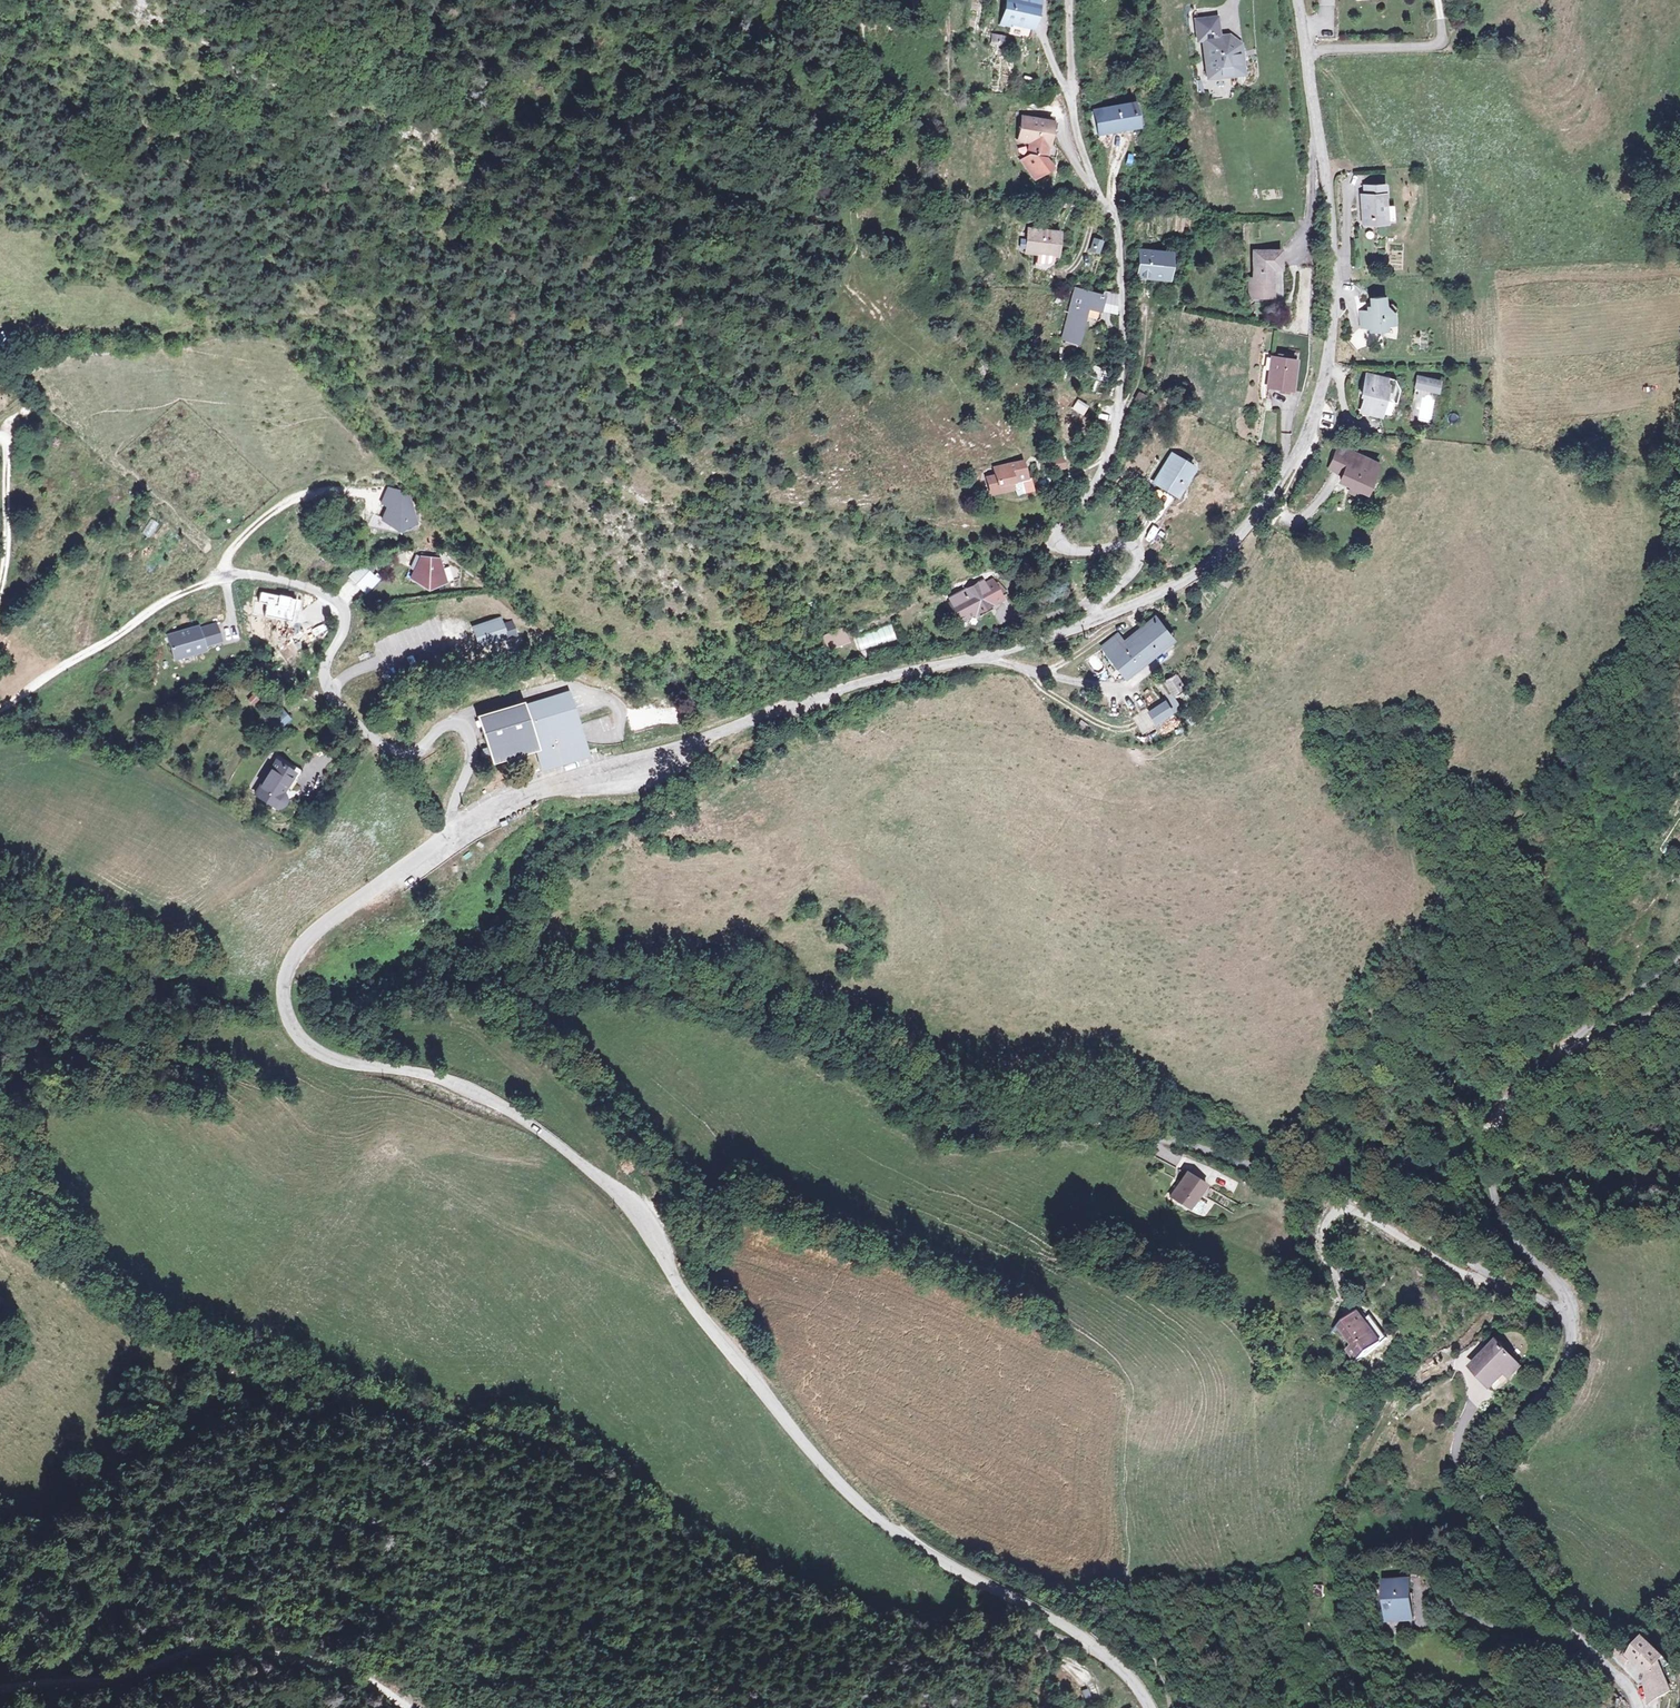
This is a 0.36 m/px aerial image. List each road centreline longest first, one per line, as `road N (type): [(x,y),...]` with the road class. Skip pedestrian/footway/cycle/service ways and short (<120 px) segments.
road 1 (unclassified): [(1092,1646),(861,1506),(706,1325),(606,1182),(468,1089),(425,1074),(338,1062),(301,1039),(282,991),(296,954),(314,930),(456,832)]
road 2 (track): [(1035,1632),(881,1626),(714,1569),(545,1443),(437,1418),(166,1333),(34,1226),(0,1179)]
road 3 (residential): [(1070,0),(1072,105),(1118,232),(1126,329),(1109,456),(1056,534),(1071,551),(1123,545),(1137,560),(1096,606),(1096,621)]
road 4 (unclassified): [(1096,621),(1223,554),(1295,461),(1316,412),(1336,278),(1300,0)]
road 5 (unclassified): [(456,832),(514,800),(836,692),(986,658),(1096,621)]
road 6 (track): [(580,984),(727,999),(845,1060),(945,1126),(1099,1125),(1154,1140)]
road 7 (unclassified): [(1632,1707),(1486,1510),(1493,1457),(1572,1357),(1569,1307)]
road 8 (residential): [(1154,1140),(1279,1178),(1358,1186),(1477,1269),(1569,1307)]
road 9 (unclassified): [(1569,1307),(1506,1224),(1494,1192),(1503,1117),(1520,1085),(1547,1060),(1679,998)]
road 10 (track): [(404,1707),(358,1677),(233,1648),(193,1651),(102,1682),(0,1690)]
road 11 (residential): [(324,674),(353,719),(402,752),(421,747),(450,722),(462,724),(472,751),(449,820),(456,832)]
road 12 (track): [(217,578),(158,605),(0,707)]
road 13 (track): [(1171,653),(1120,685),(986,658)]
road 14 (residential): [(324,674),(346,621),(341,605),(278,579),(227,575)]
road 15 (residential): [(227,575),(229,553),(285,503),(311,493),(373,492)]
road 16 (track): [(0,586),(10,443),(0,434)]
road 17 (track): [(1679,961),(1560,1055)]
road 18 (track): [(1062,275),(1076,265),(1110,202),(1121,141)]
road 19 (track): [(1123,729),(1080,714),(1019,668)]
road 20 (track): [(1119,405),(1135,393),(1144,369),(1147,294)]

